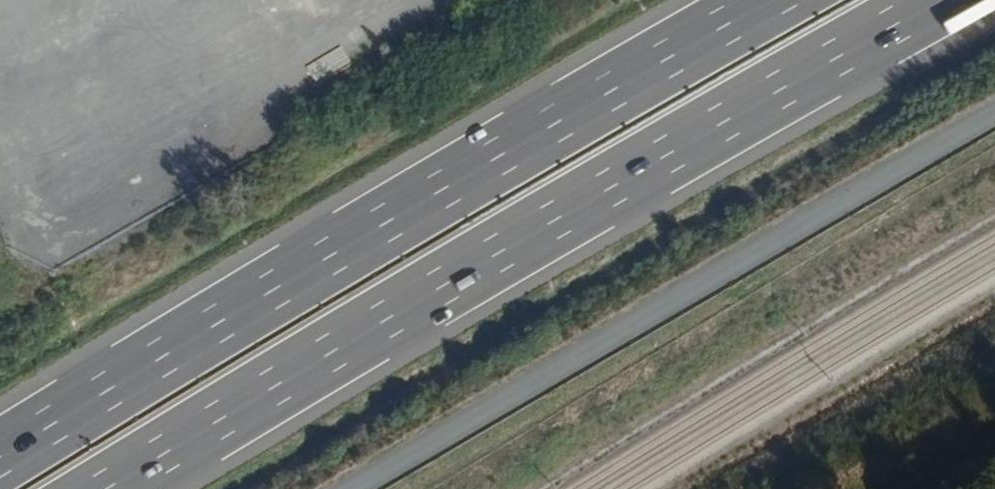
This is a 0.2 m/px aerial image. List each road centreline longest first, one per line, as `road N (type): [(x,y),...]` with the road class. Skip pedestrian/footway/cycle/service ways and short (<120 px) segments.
road 1 (motorway): [(113,488),(324,358),(945,0)]
road 2 (motorway): [(769,0),(430,195),(0,459)]

